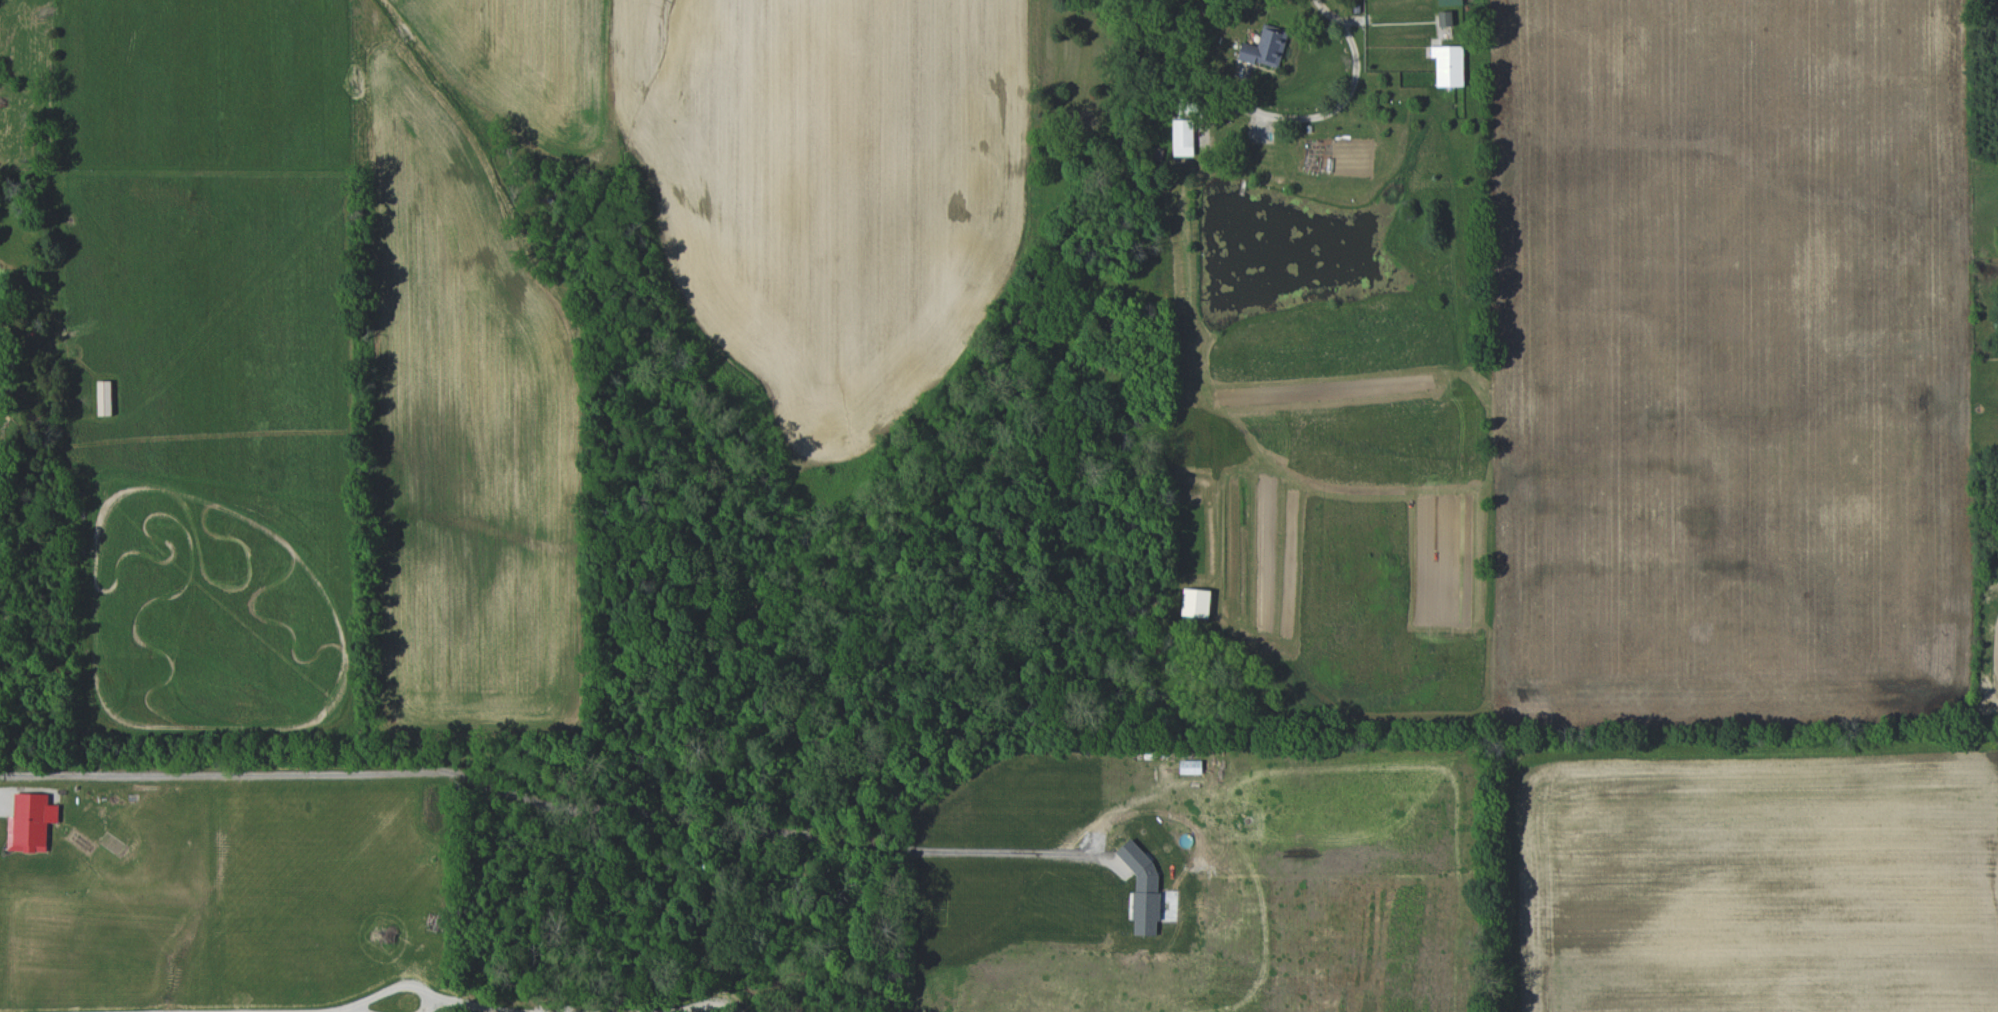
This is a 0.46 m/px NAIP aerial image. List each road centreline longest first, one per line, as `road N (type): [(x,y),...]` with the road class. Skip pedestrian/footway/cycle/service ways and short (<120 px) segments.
road 1 (residential): [(1313,0),(1350,39),(1357,64),(1352,91),(1321,116),(1265,116)]

